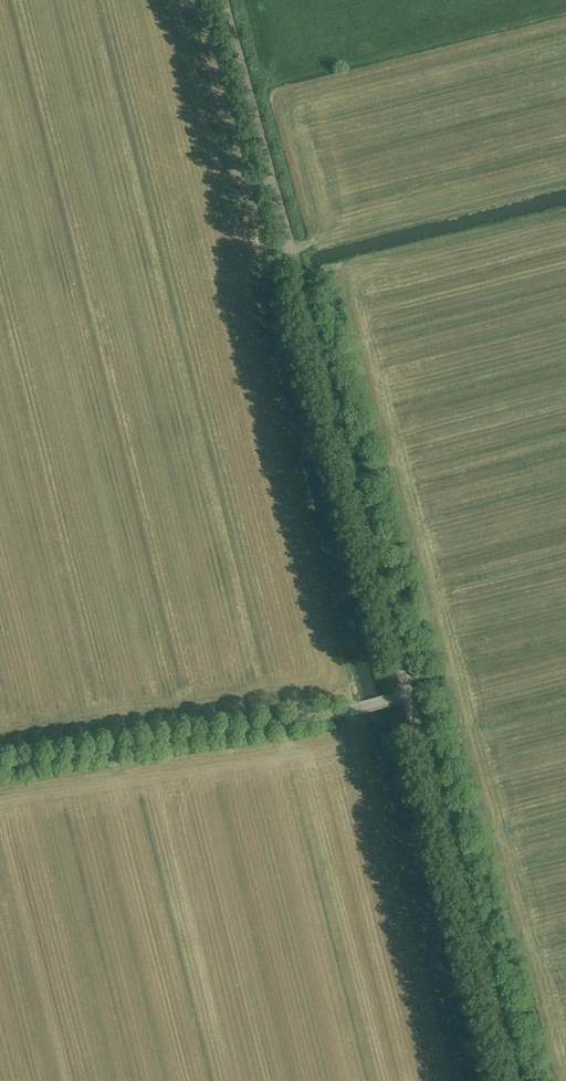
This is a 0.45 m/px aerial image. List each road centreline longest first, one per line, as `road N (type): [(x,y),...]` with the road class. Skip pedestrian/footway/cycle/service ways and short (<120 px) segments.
road 1 (tertiary): [(410,695),(222,0)]
road 2 (unclassified): [(0,767),(297,721),(410,695)]
road 3 (tertiary): [(515,1080),(410,695)]

